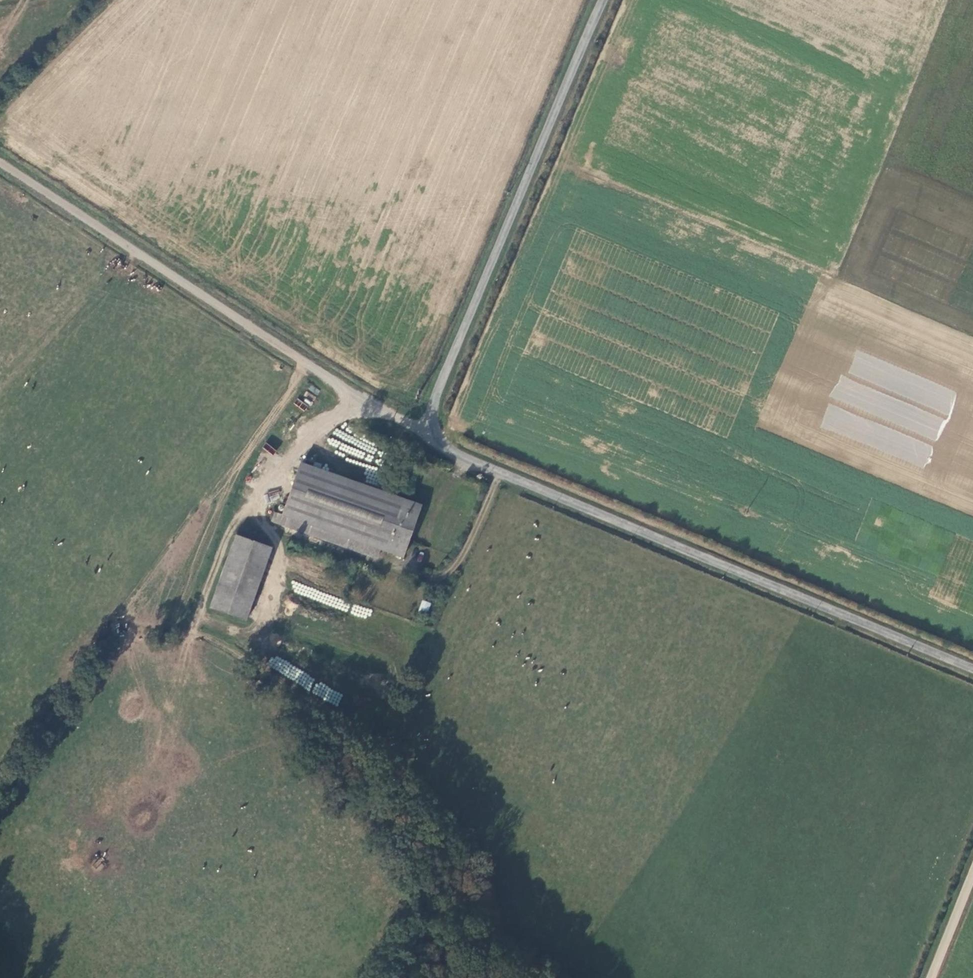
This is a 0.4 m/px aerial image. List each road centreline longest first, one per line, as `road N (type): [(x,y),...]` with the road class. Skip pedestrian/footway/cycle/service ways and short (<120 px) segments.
road 1 (unclassified): [(972,668),(449,453),(433,429)]
road 2 (unclassified): [(433,429),(335,383),(0,162)]
road 3 (unclassified): [(433,429),(431,407),(601,0)]

